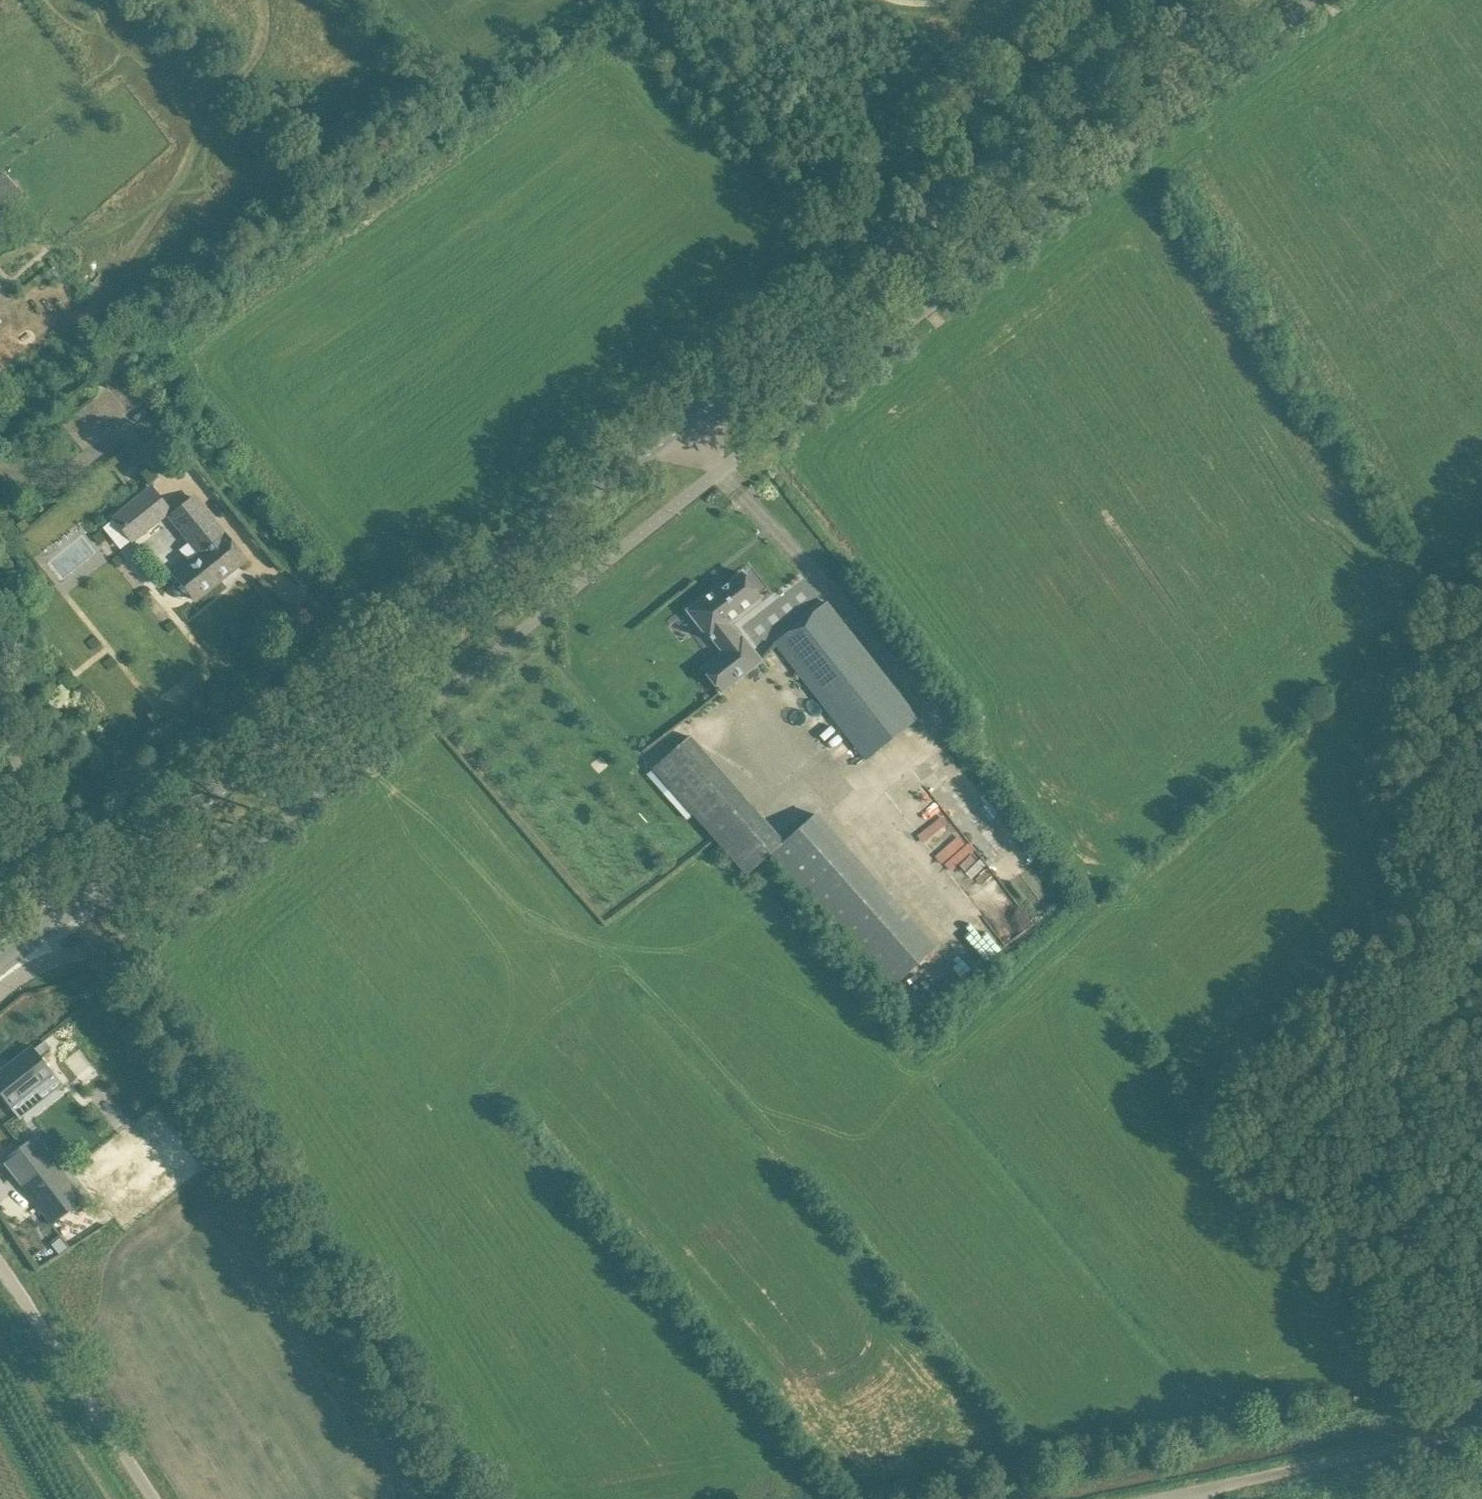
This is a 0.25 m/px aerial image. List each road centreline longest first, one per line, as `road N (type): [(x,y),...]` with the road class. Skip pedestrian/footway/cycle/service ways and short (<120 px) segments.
road 1 (secondary): [(57,916),(1208,0)]
road 2 (unclassified): [(1481,1427),(1162,1498)]
road 3 (unclassified): [(154,1498),(0,1261)]
road 4 (unclassified): [(57,916),(0,703)]

